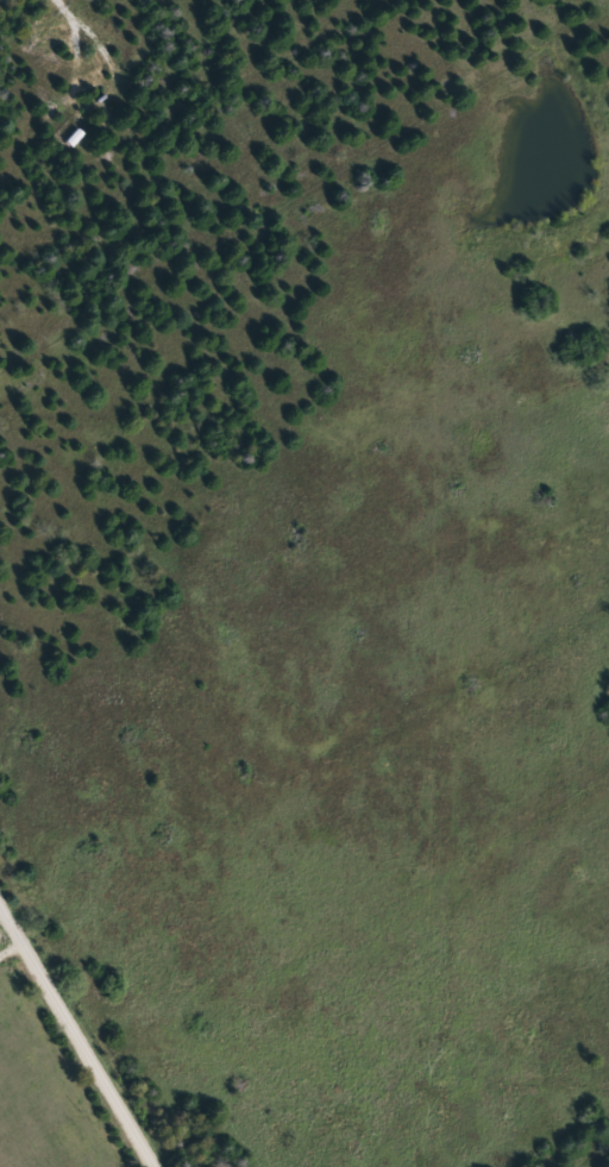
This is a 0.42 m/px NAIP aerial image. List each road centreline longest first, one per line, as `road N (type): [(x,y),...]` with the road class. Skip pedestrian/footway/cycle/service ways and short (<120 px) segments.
road 1 (residential): [(158,1166),(0,901)]

